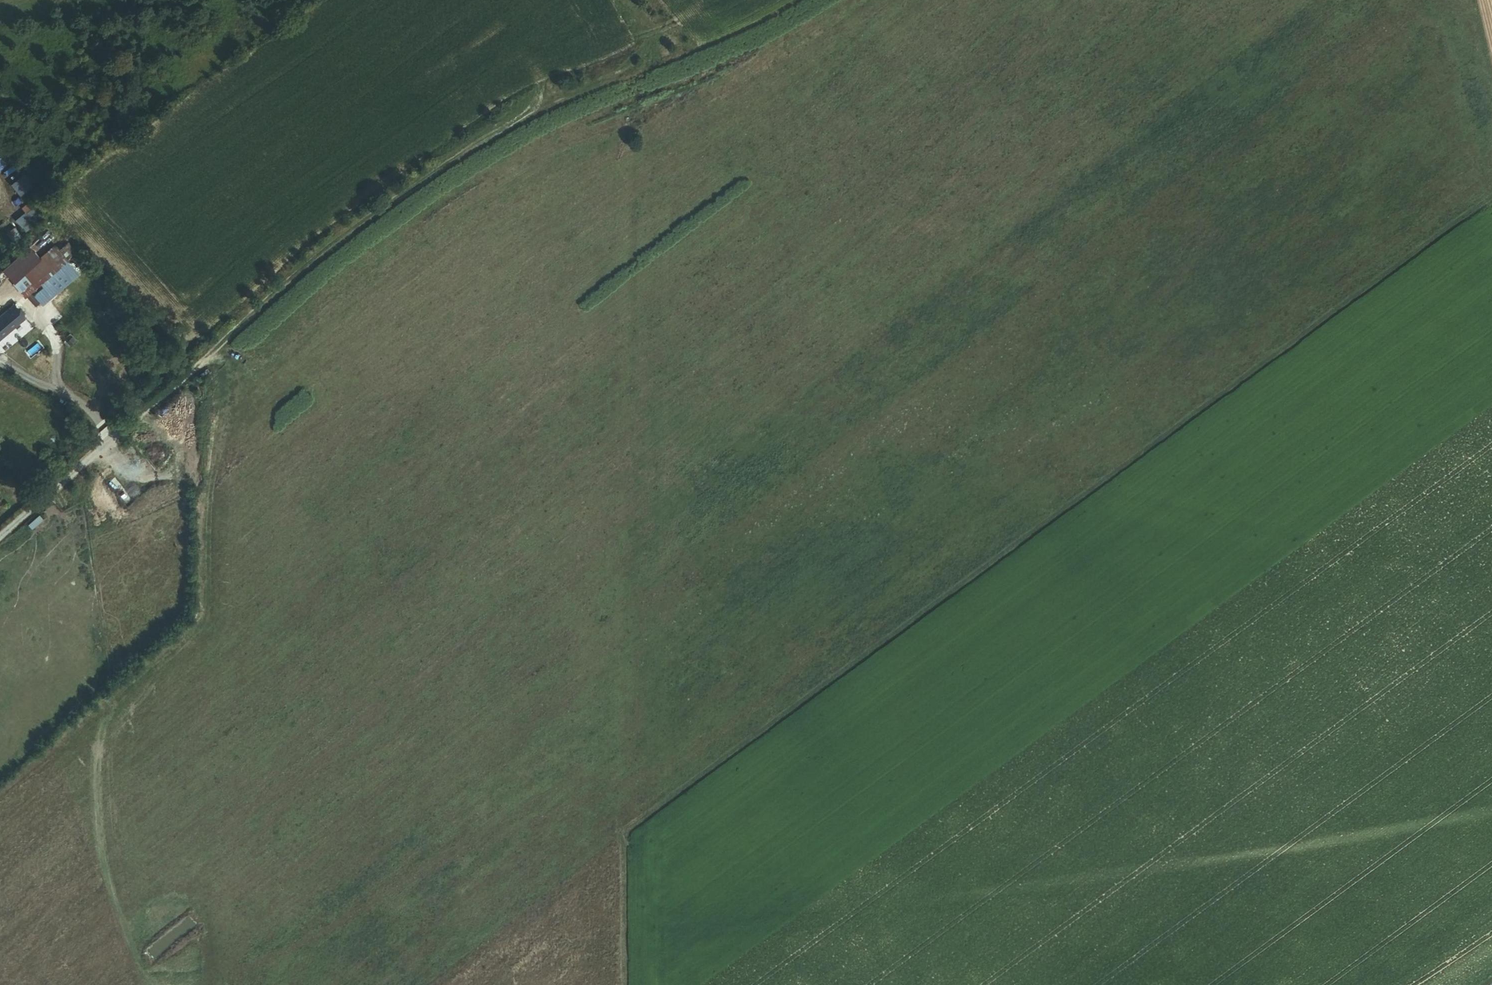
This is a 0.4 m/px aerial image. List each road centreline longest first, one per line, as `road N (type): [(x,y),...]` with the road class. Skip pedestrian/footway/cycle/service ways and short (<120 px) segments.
road 1 (track): [(95,459),(286,285),(466,151),(536,111)]
road 2 (unclassified): [(0,535),(95,459)]

